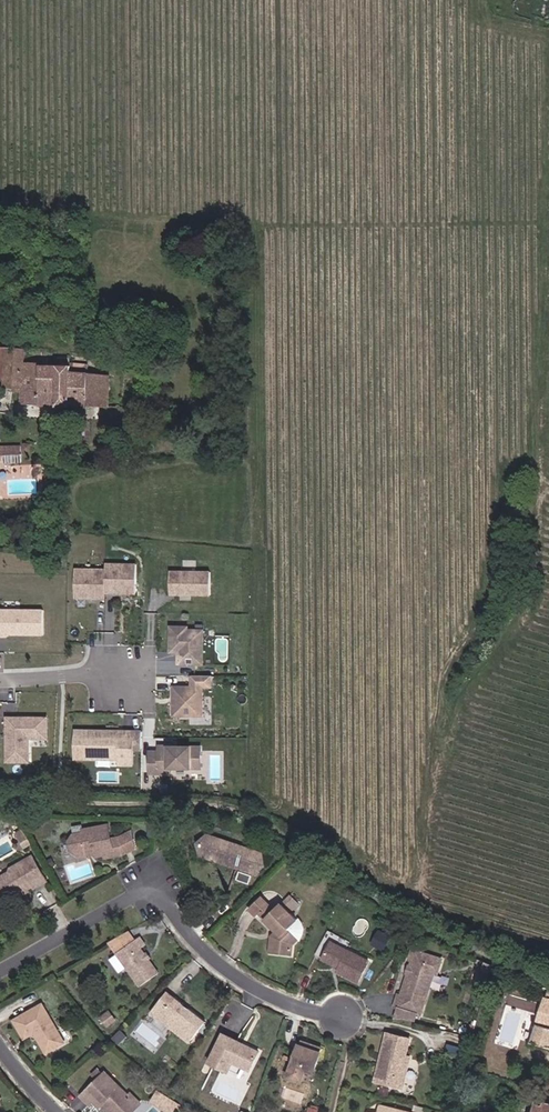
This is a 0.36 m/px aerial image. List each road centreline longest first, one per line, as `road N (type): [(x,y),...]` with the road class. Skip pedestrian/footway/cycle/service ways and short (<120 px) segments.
road 1 (residential): [(0,971),(138,889),(161,897),(204,947),(256,988),(344,1015)]
road 2 (residential): [(0,683),(123,679)]

